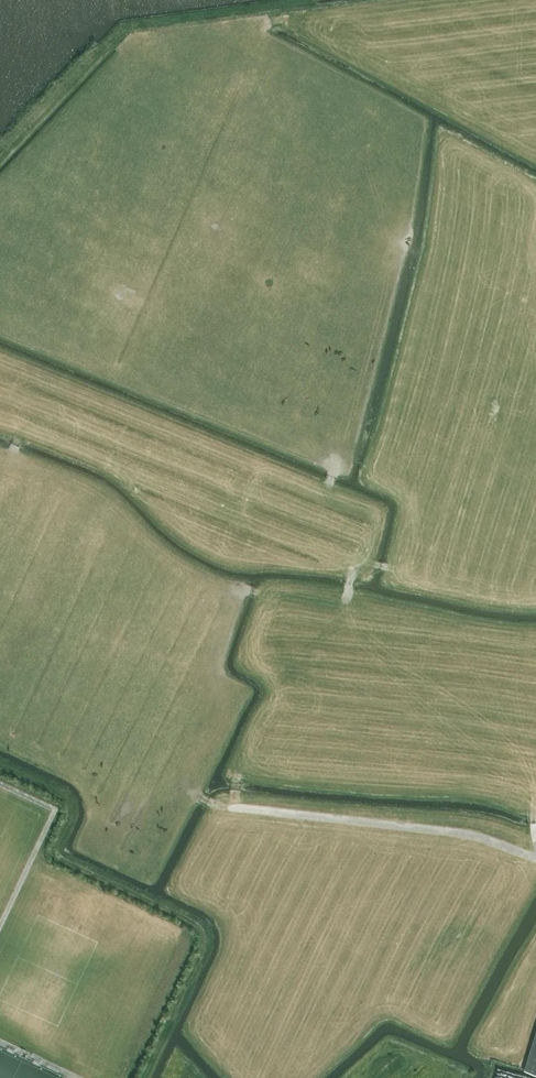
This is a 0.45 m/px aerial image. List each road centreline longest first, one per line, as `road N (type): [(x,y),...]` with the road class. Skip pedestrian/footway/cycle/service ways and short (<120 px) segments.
road 1 (track): [(230,808),(447,831),(535,858)]

